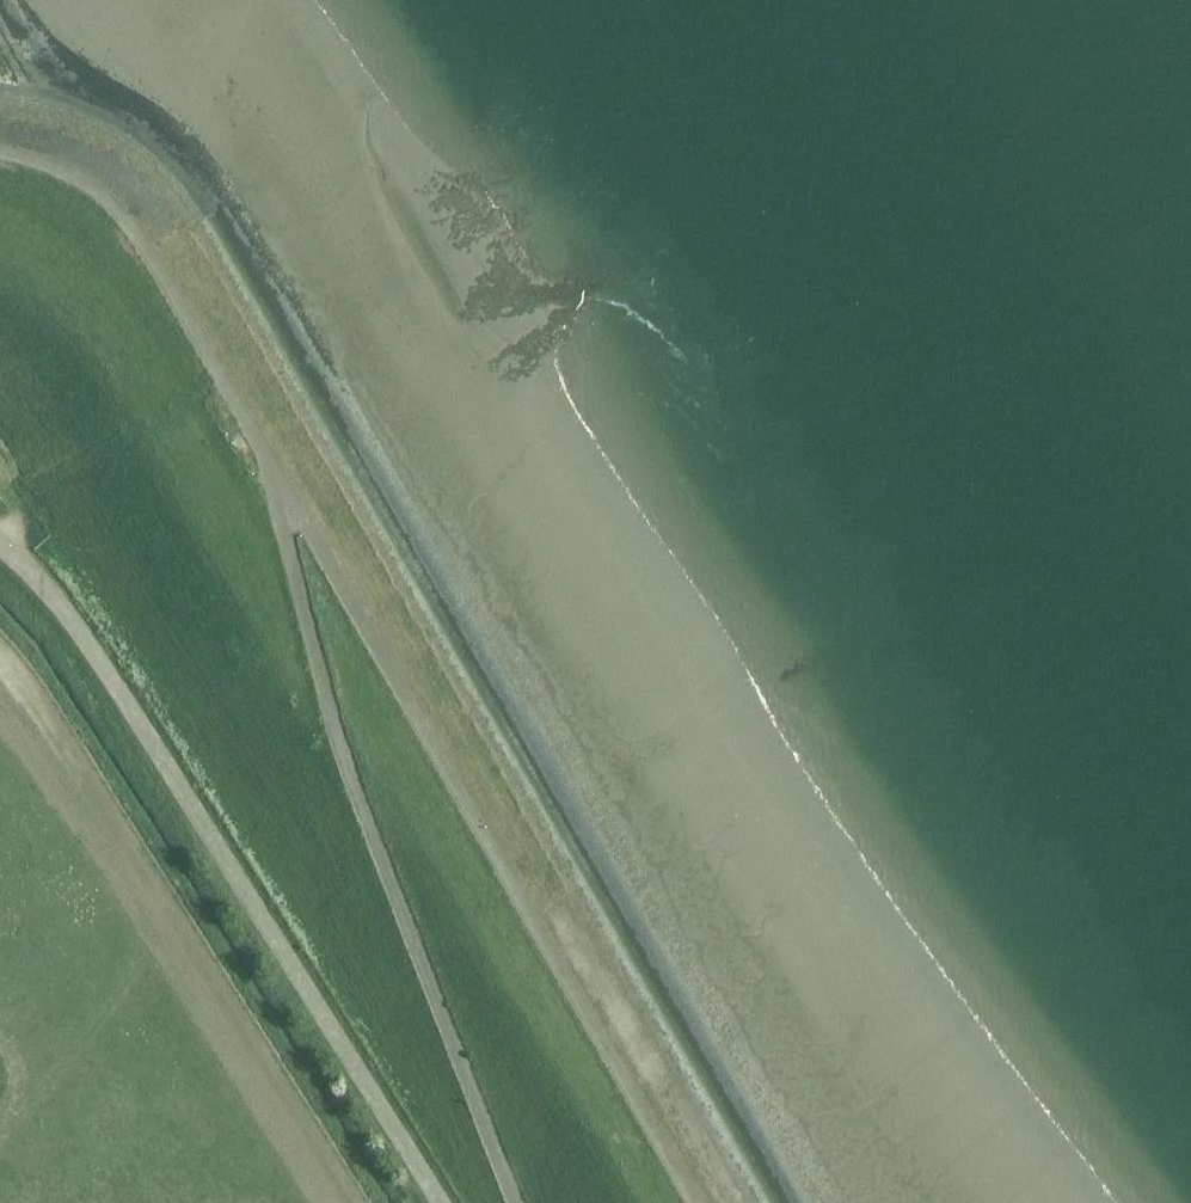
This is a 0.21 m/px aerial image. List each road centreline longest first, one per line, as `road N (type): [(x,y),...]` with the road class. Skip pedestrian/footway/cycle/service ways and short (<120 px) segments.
road 1 (unclassified): [(440,1202),(63,609),(0,545)]

